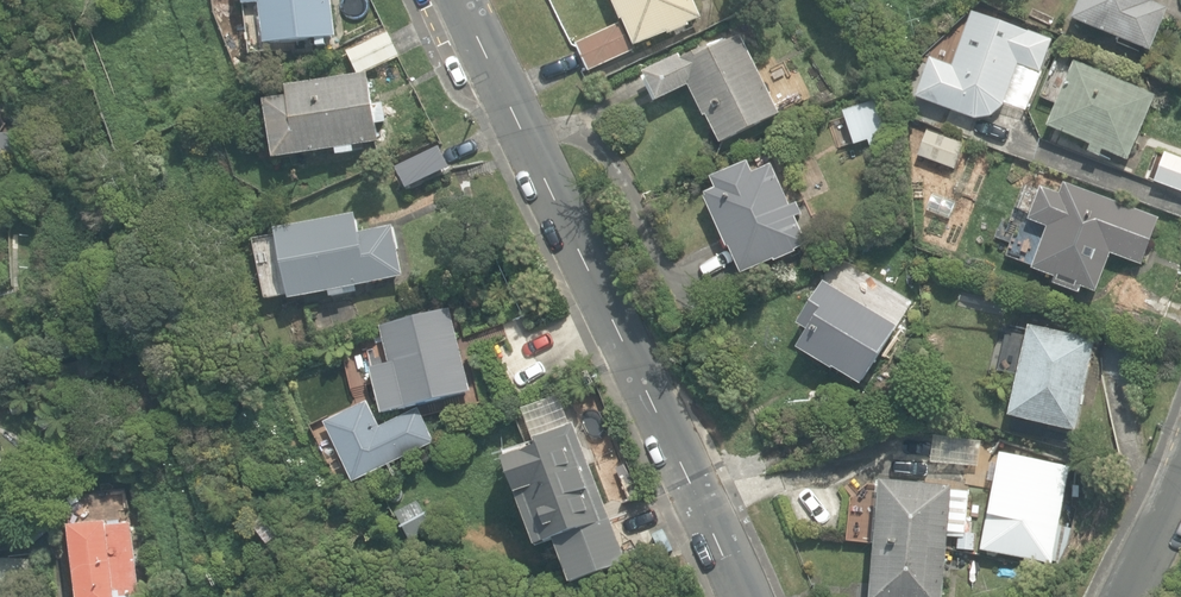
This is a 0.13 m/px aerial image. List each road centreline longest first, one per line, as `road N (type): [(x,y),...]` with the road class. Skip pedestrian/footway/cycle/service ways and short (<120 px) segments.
road 1 (residential): [(460,0),(742,596)]
road 2 (residential): [(1123,596),(1180,476)]

